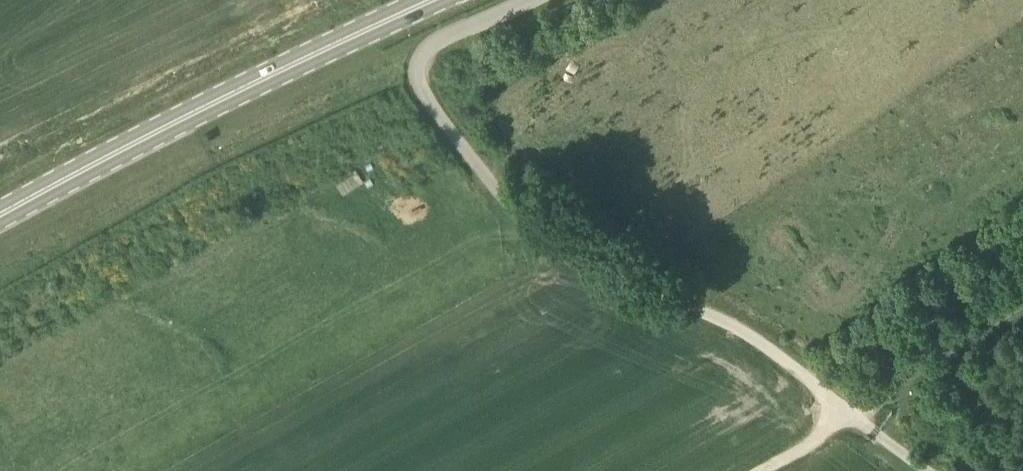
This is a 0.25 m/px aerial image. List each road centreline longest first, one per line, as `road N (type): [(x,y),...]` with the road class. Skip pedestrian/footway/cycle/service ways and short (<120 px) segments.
road 1 (unclassified): [(925,470),(736,328),(583,268),(539,232),(454,136),(424,95),(423,66),(437,47),(533,0)]
road 2 (primary): [(437,0),(0,219)]
road 3 (track): [(1022,301),(760,470)]

